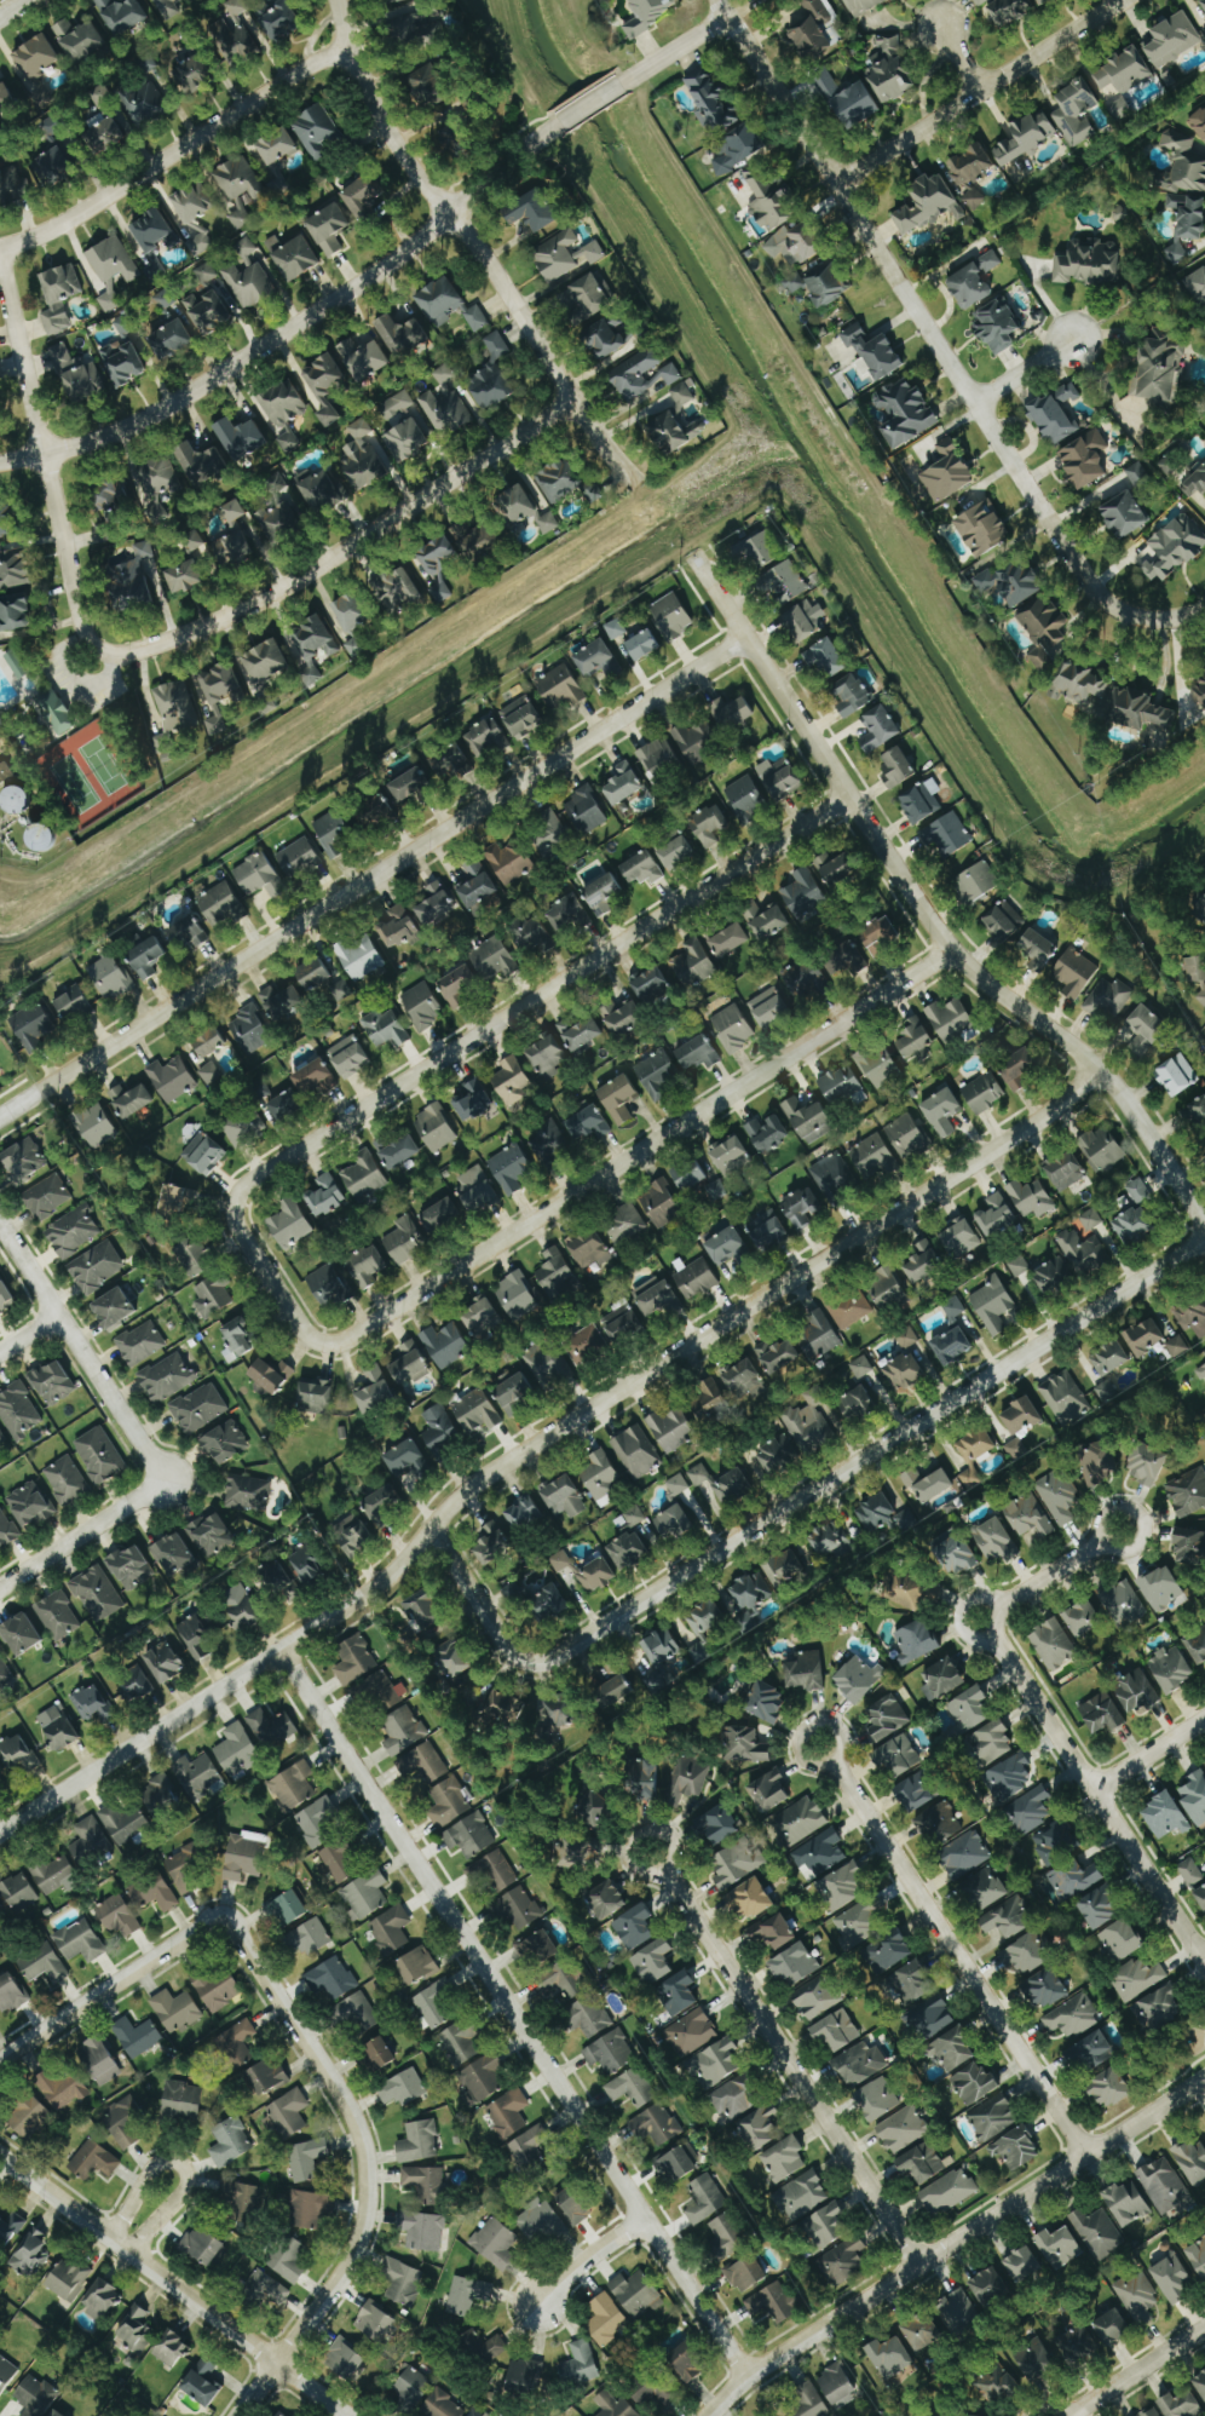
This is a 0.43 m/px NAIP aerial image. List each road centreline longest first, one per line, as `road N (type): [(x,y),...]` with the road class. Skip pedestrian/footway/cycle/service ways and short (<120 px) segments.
road 1 (residential): [(0,1831),(354,1603),(400,1567),(467,1488),(1047,1117),(1102,1071)]
road 2 (residential): [(427,1531),(508,1653),(550,1659),(1204,1239)]
road 3 (residential): [(848,798),(241,1187),(231,1212),(236,1232),(309,1340),(325,1346)]
road 4 (residential): [(746,639),(0,1116)]
road 5 (residential): [(276,1652),(746,2376)]
road 6 (residential): [(1204,1224),(1102,1071),(949,949),(692,556)]
road 7 (residential): [(949,949),(347,1344),(325,1346)]
road 8 (residential): [(559,123),(385,269),(188,396),(121,431),(0,461)]
road 9 (residential): [(708,2415),(769,2360),(1204,2077)]
road 10 (residential): [(838,189),(1100,596),(1124,615),(1159,621),(1204,605)]
road 11 (residential): [(635,482),(601,444),(484,259),(393,143),(348,47),(337,0)]
road 12 (residential): [(98,648),(125,652),(161,642),(278,589),(572,401)]
road 13 (residential): [(275,2365),(361,2237),(368,2188),(362,2141),(331,2084),(221,1914)]
road 14 (residential): [(918,2265),(664,1871)]
road 15 (residential): [(1085,2157),(832,1764)]
road 16 (residential): [(343,2415),(0,2158)]
road 17 (residential): [(1204,1970),(996,1643),(993,1622)]
road 18 (residential): [(348,47),(59,223),(0,245)]
road 19 (residential): [(0,269),(80,622),(98,648)]
road 20 (residential): [(838,189),(1127,0)]
road 21 (residential): [(0,1226),(165,1480)]
road 22 (residential): [(221,1914),(0,2064)]
road 23 (residential): [(127,2254),(184,2190),(185,2171),(167,2159),(151,2165),(109,2240)]
road 24 (residential): [(838,189),(718,0)]
road 25 (residential): [(0,1587),(165,1480)]
road 26 (residential): [(1204,2326),(1066,2415)]
road 27 (residential): [(1099,1544),(1114,1557),(1134,1553),(1145,1537),(1141,1519),(1126,1507),(1107,1511),(1096,1526),(1099,1544)]
road 28 (residential): [(664,1871),(675,1857),(673,1837),(657,1827),(639,1830),(628,1845),(630,1863),(646,1875),(664,1871)]
road 29 (residential): [(642,2219),(590,2255),(530,2314)]
road 30 (residential): [(832,1764),(843,1749),(840,1731),(825,1721),(808,1724),(797,1738),(800,1756),(814,1767),(832,1764)]
road 31 (residential): [(1204,1717),(1091,1790)]
road 32 (residential): [(993,1622),(1002,1604),(1099,1544)]
road 33 (residential): [(726,19),(619,84)]
road 34 (residential): [(973,404),(1074,339)]

